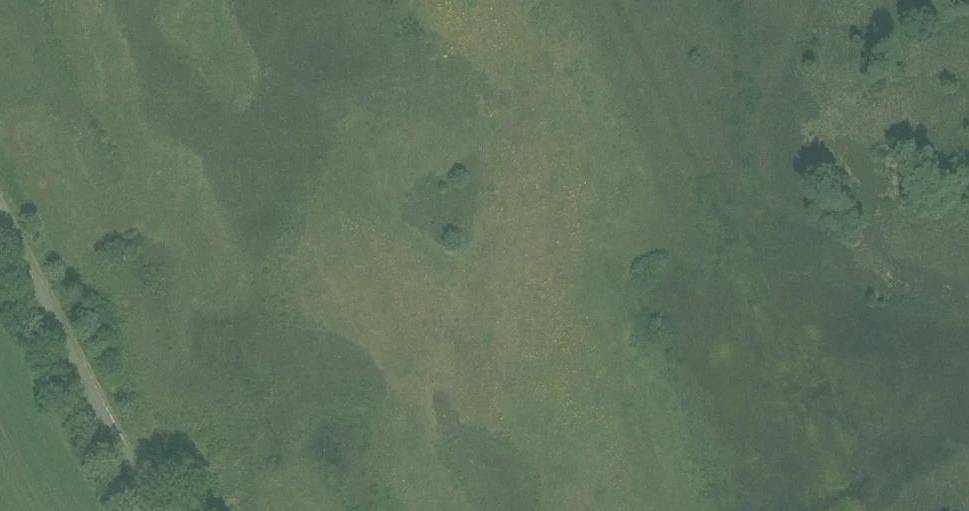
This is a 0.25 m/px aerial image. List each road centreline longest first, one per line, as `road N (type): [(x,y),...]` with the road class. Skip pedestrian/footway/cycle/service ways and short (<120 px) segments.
road 1 (unclassified): [(156,510),(0,216)]

